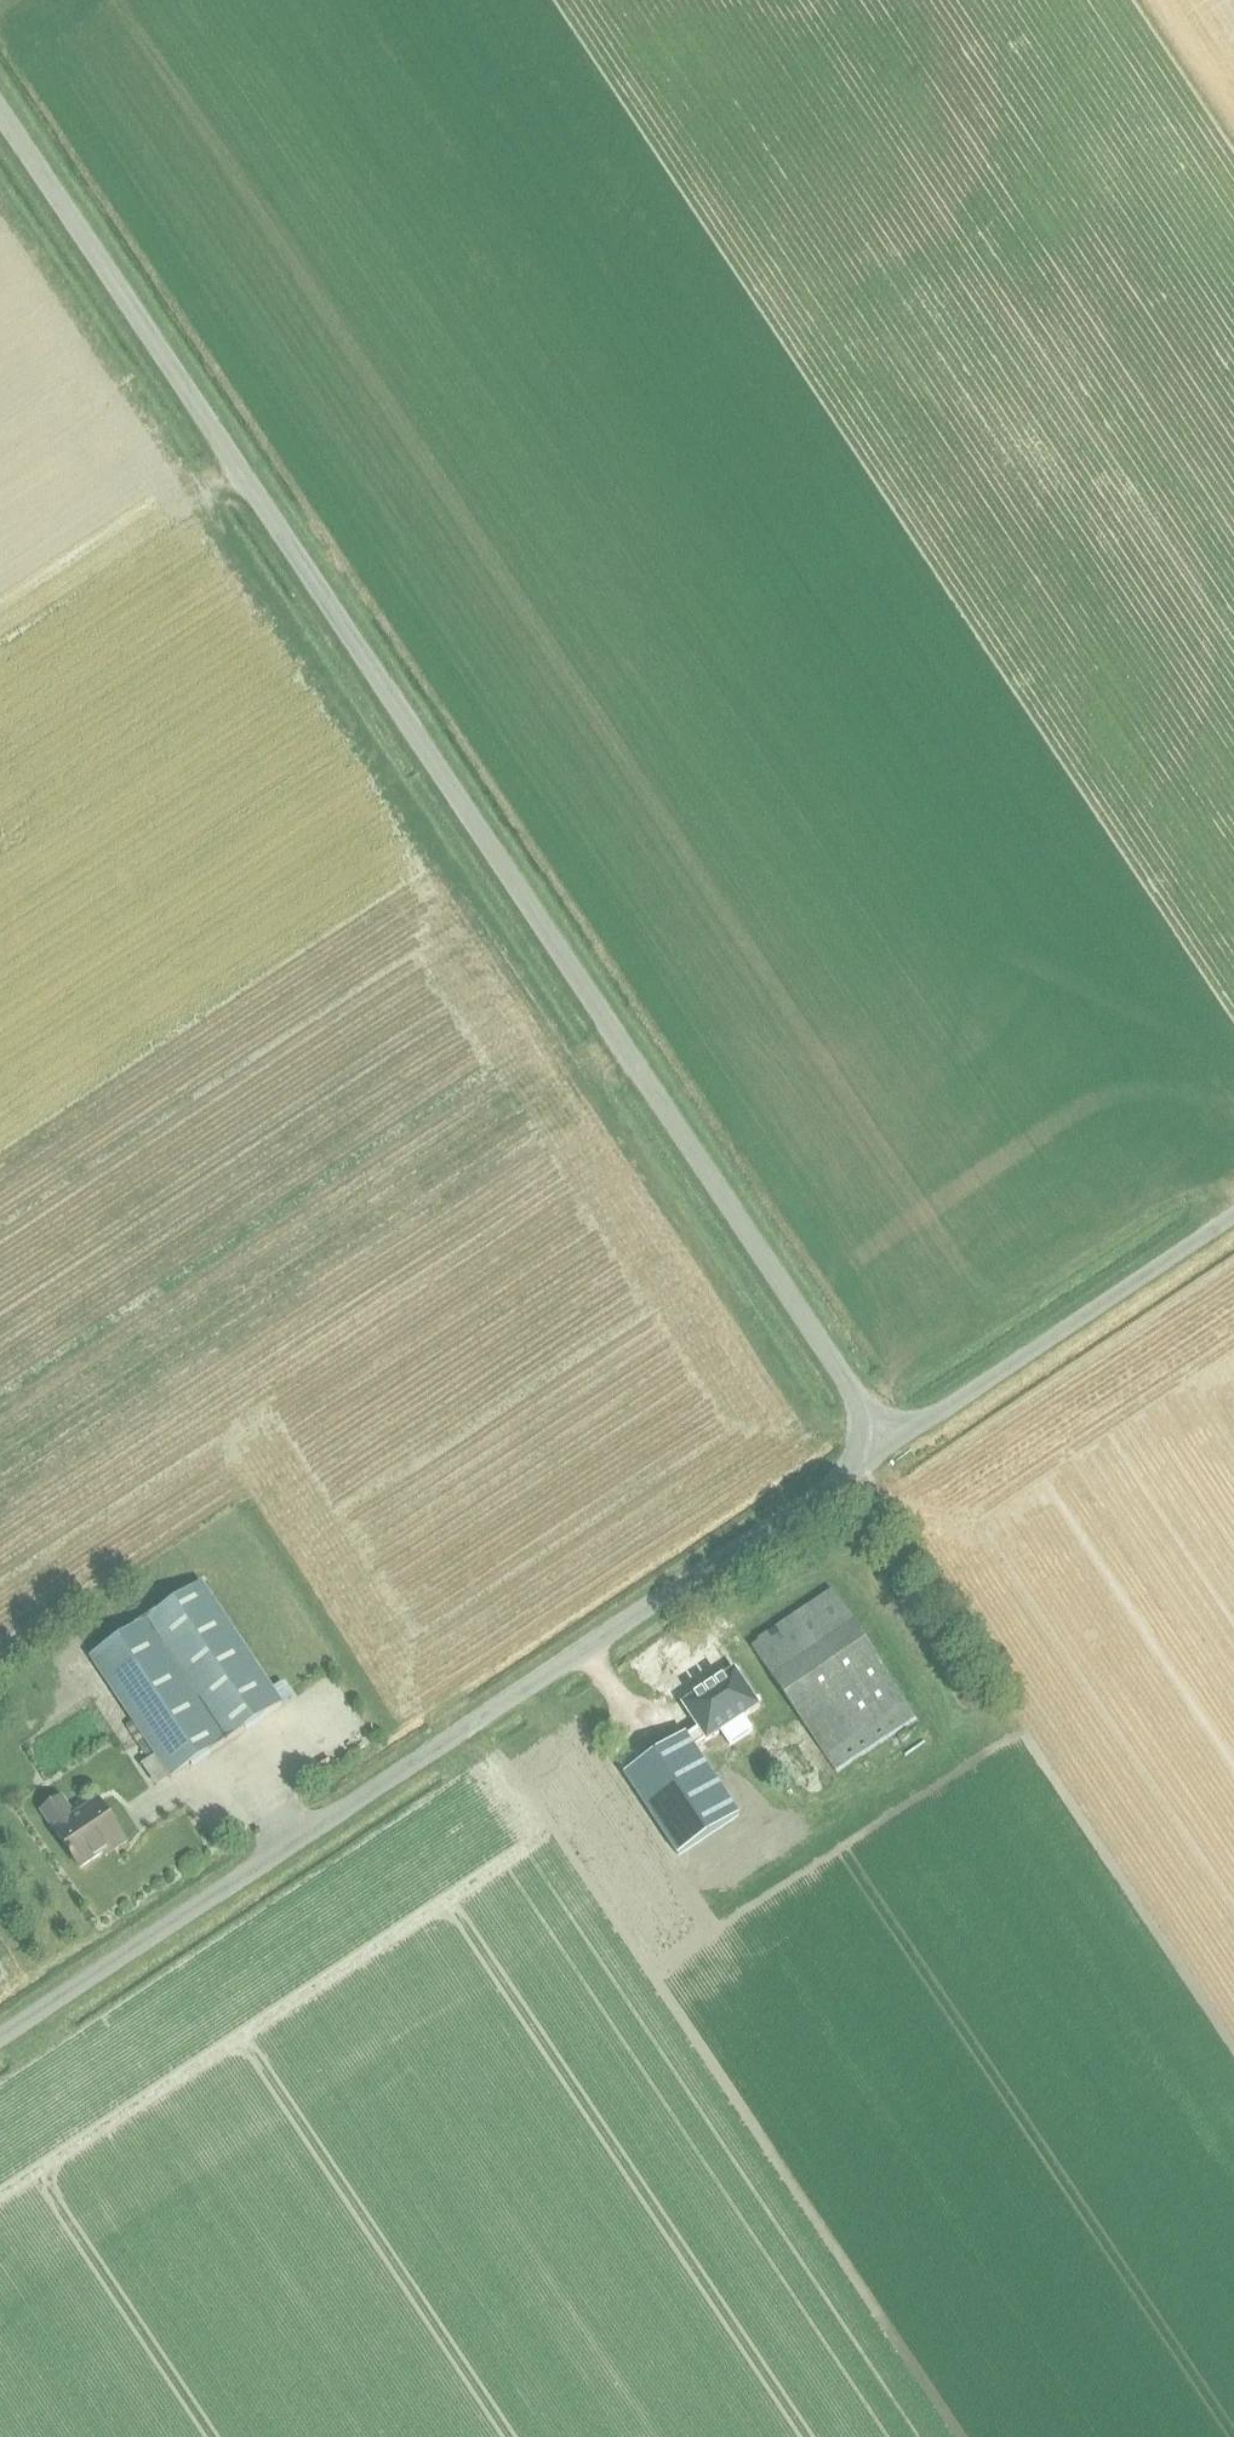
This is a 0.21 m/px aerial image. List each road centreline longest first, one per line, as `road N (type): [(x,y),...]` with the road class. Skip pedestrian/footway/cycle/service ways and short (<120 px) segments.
road 1 (unclassified): [(889,1446),(0,108)]
road 2 (unclassified): [(0,2037),(889,1446)]
road 3 (unclassified): [(889,1446),(1233,1211)]

